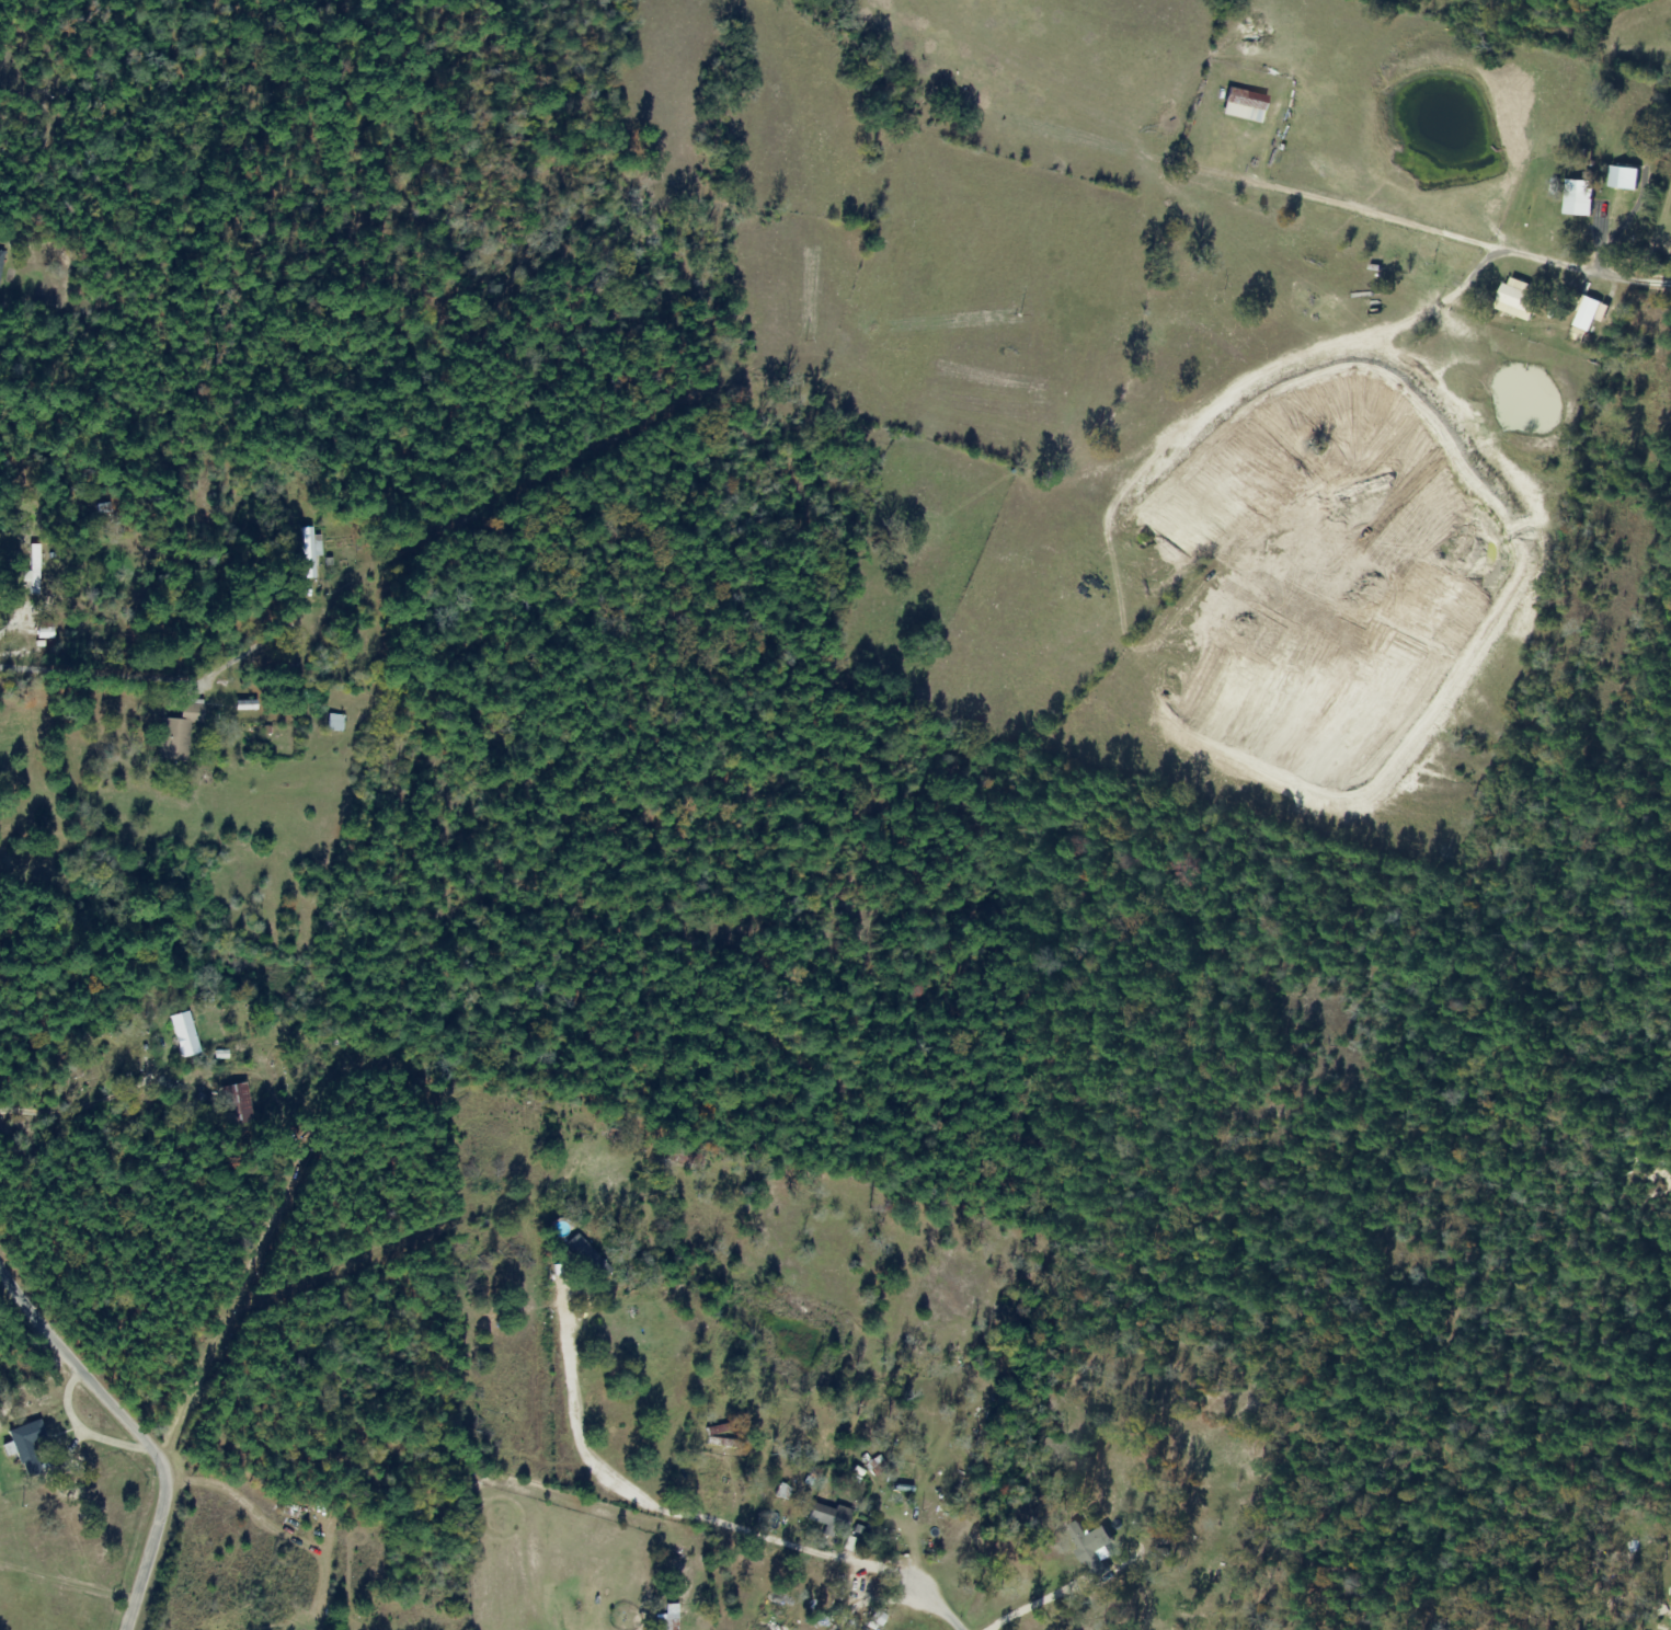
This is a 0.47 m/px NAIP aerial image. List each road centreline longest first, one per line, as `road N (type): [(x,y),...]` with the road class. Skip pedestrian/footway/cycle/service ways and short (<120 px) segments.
road 1 (residential): [(562,1330),(570,1427),(593,1471),(648,1502),(762,1537),(886,1561),(968,1629)]
road 2 (residential): [(125,1629),(167,1482),(139,1434),(20,1298),(0,1261)]

